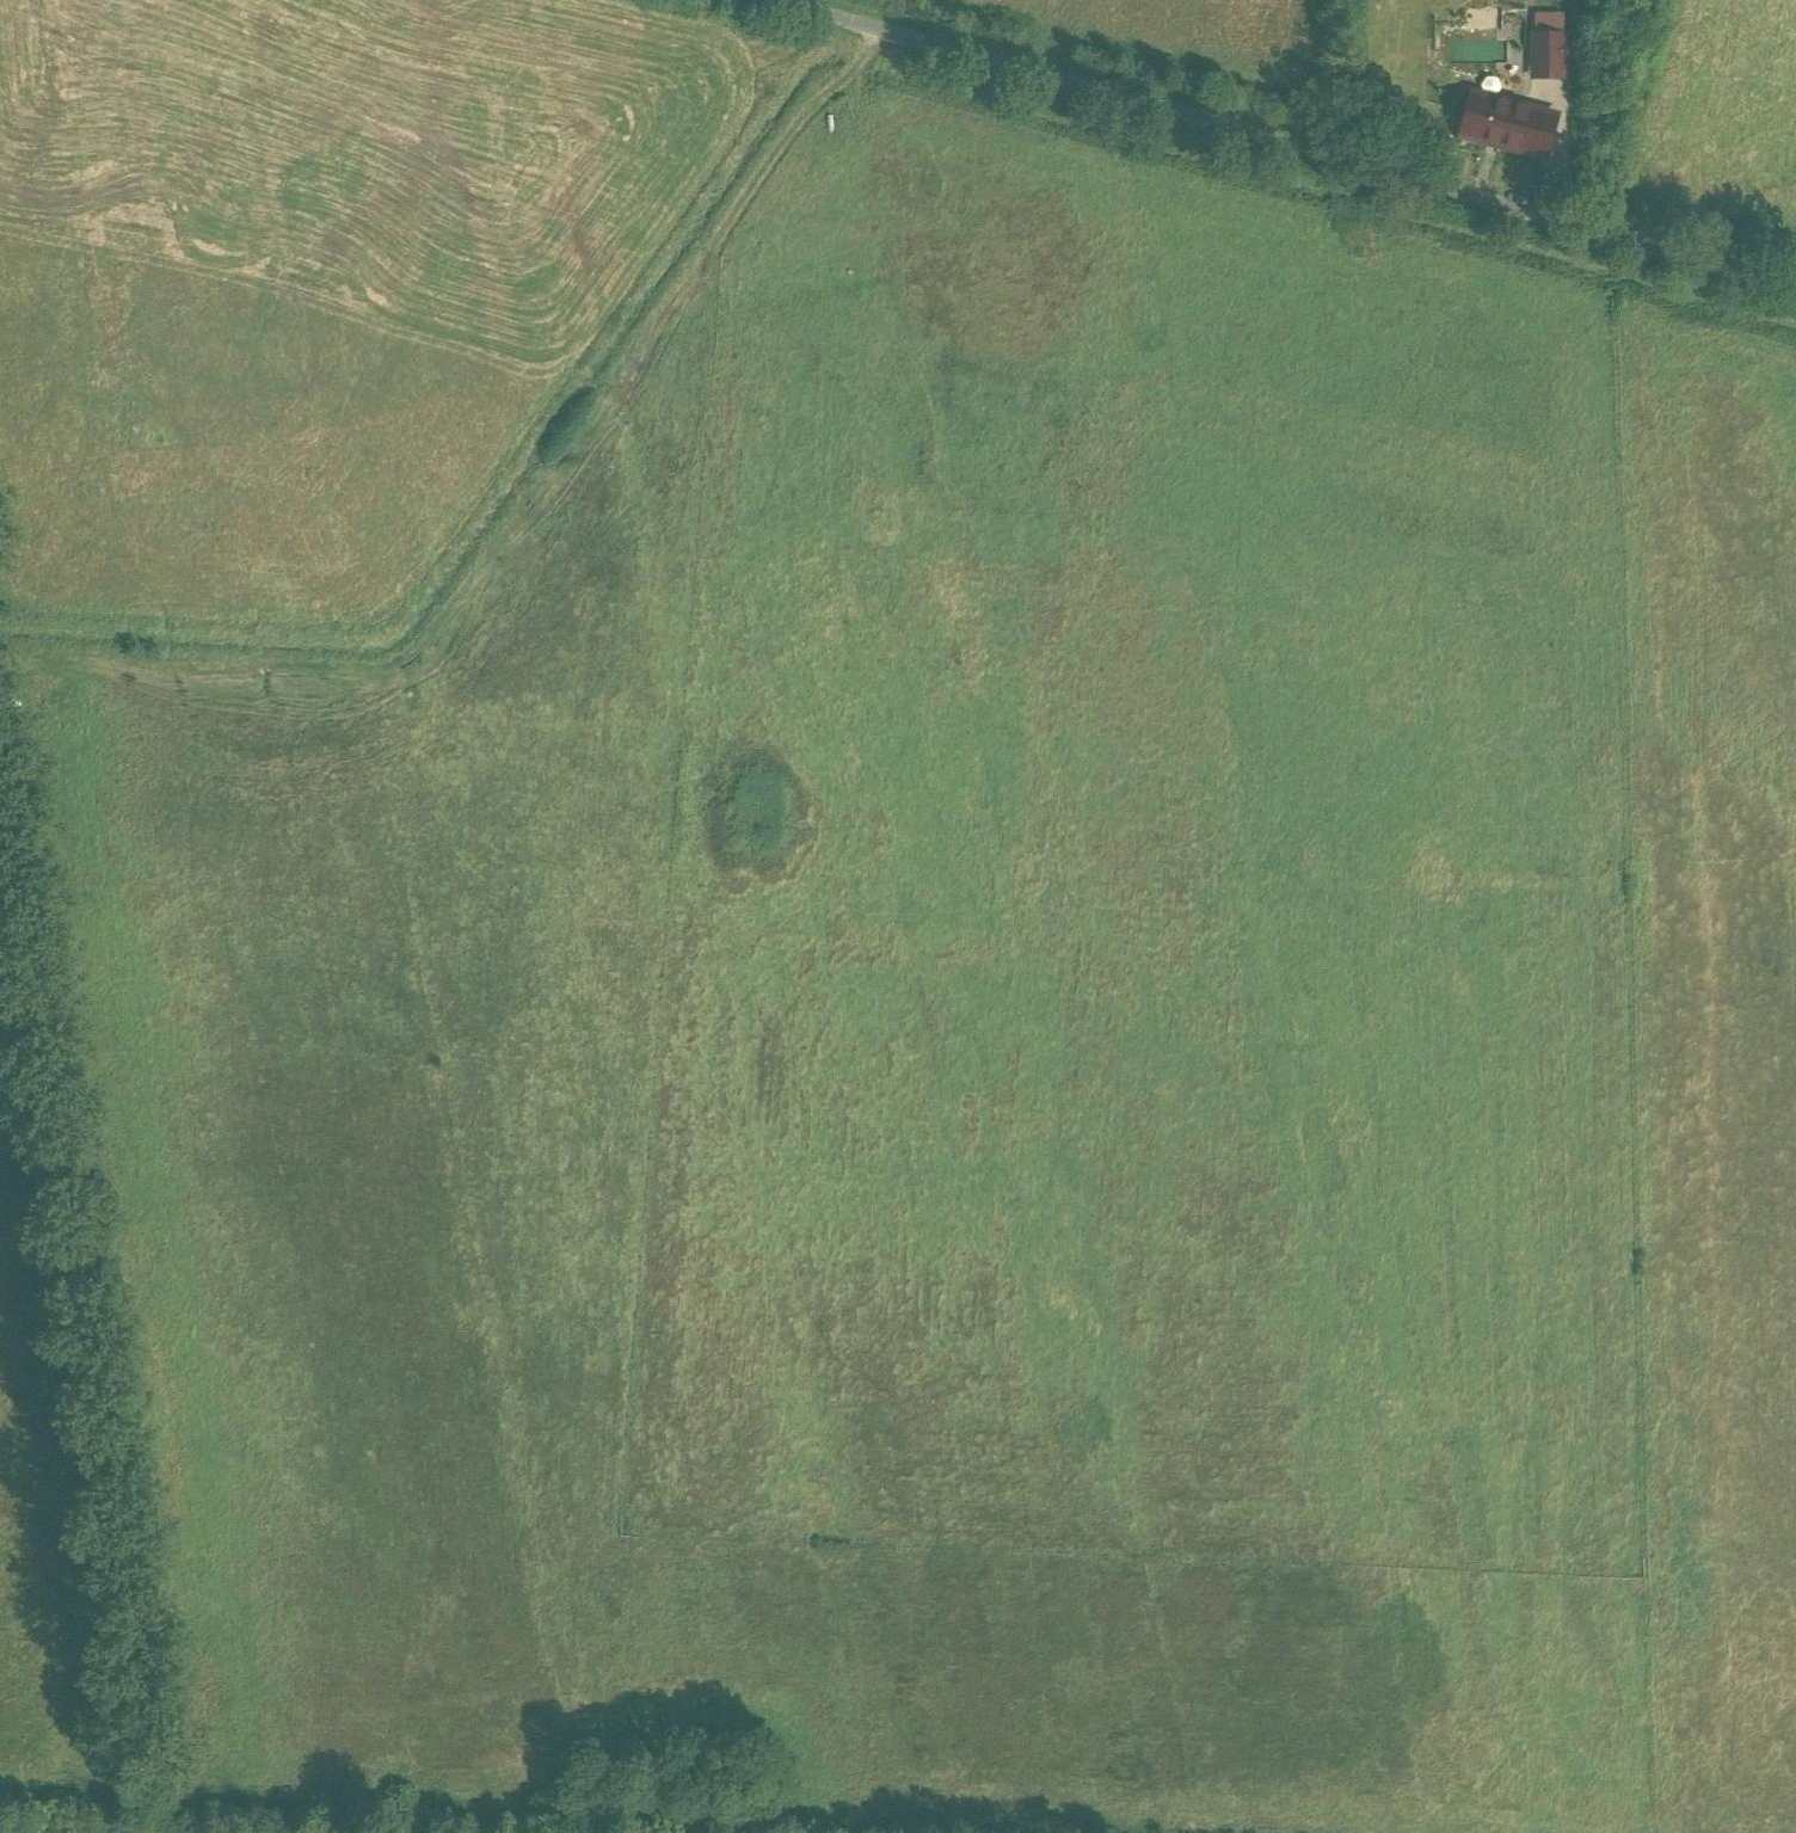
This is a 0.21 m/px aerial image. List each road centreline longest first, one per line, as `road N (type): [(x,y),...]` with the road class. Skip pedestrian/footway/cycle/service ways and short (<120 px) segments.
road 1 (unclassified): [(769,0),(1795,290)]

